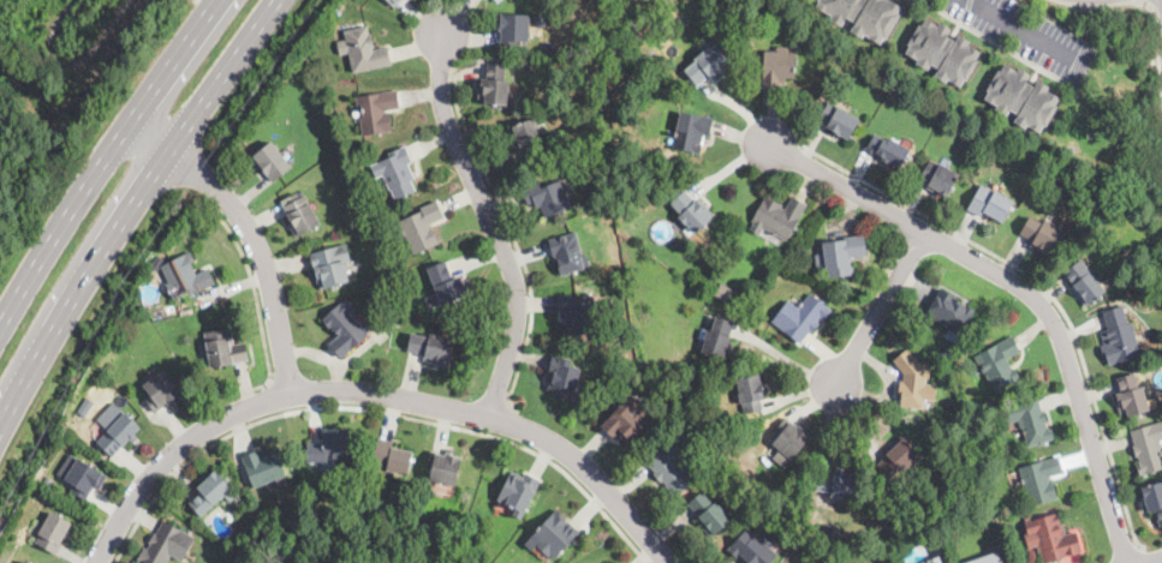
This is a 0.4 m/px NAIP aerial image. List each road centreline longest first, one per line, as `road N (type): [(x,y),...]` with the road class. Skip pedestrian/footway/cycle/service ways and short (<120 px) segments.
road 1 (residential): [(98,562),(168,457),(217,423),(294,394),(346,390),(493,418),(554,445),(591,473),(671,562)]
road 2 (residential): [(1129,562),(1059,325),(1045,310),(1003,276),(765,142)]
road 3 (primary): [(0,427),(165,149),(274,0)]
road 4 (residential): [(493,418),(519,322),(517,288),(447,119),(443,32)]
road 5 (primary): [(216,0),(0,326)]
road 6 (residential): [(294,394),(266,257),(234,206),(127,124)]
road 7 (residential): [(924,233),(835,388)]
road 8 (residential): [(974,0),(1085,66)]

